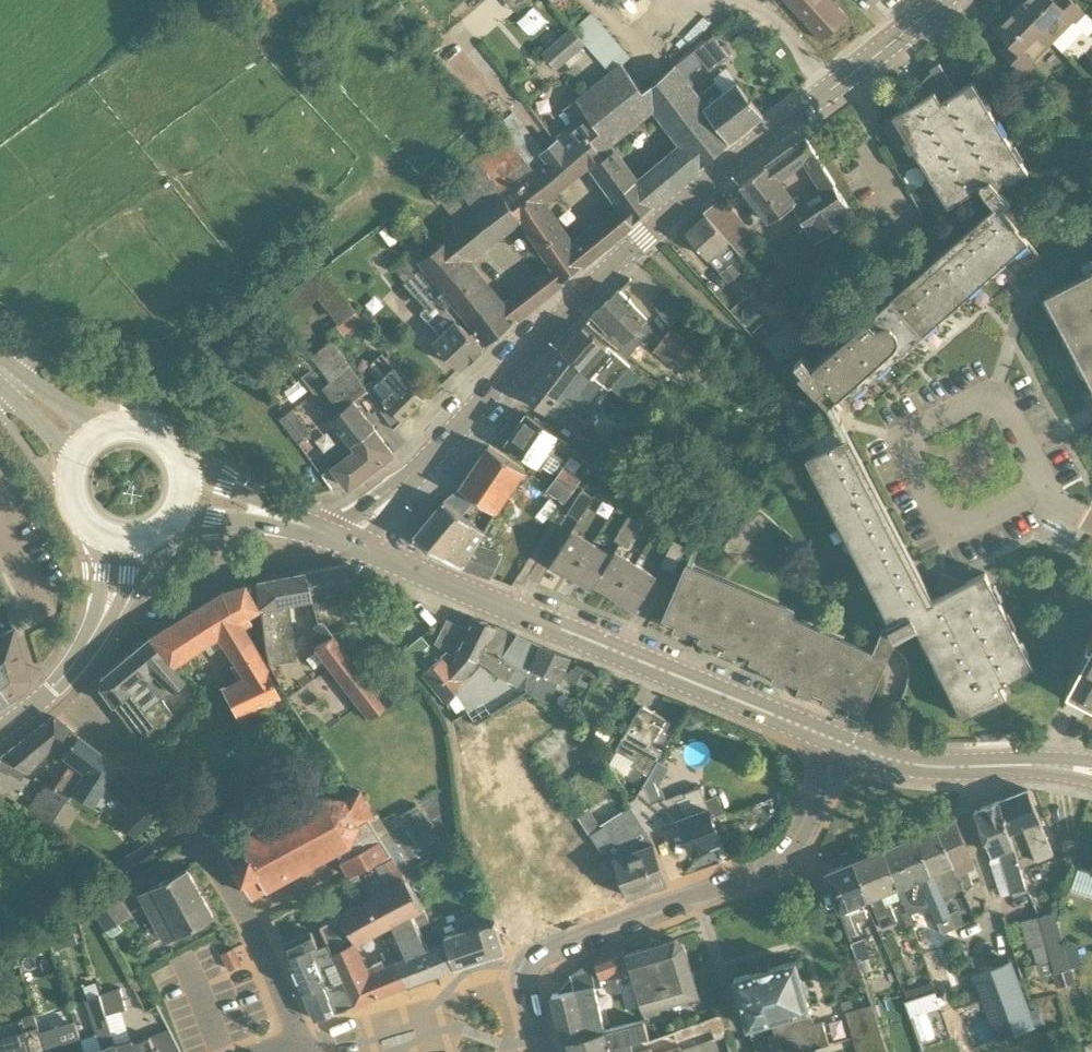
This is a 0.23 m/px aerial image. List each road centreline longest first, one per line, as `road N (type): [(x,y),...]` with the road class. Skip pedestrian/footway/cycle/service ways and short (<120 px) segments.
road 1 (secondary): [(345,544),(606,271),(746,149),(940,0)]
road 2 (tertiary): [(838,741),(345,544)]
road 3 (residential): [(838,741),(790,853),(763,872),(520,960),(542,1051)]
road 4 (residential): [(297,1041),(260,945),(209,857),(81,701)]
road 5 (tertiary): [(1064,767),(933,768),(838,741)]
road 6 (residential): [(1046,491),(949,539),(901,441)]
road 7 (residential): [(901,441),(994,392),(1046,491)]
road 8 (residential): [(275,562),(105,618)]
road 9 (secondary): [(345,544),(183,493)]
road 10 (secondary): [(183,493),(177,458),(155,435),(129,428),(90,441)]
road 11 (secondary): [(90,441),(74,464),(71,493),(82,520),(117,540)]

